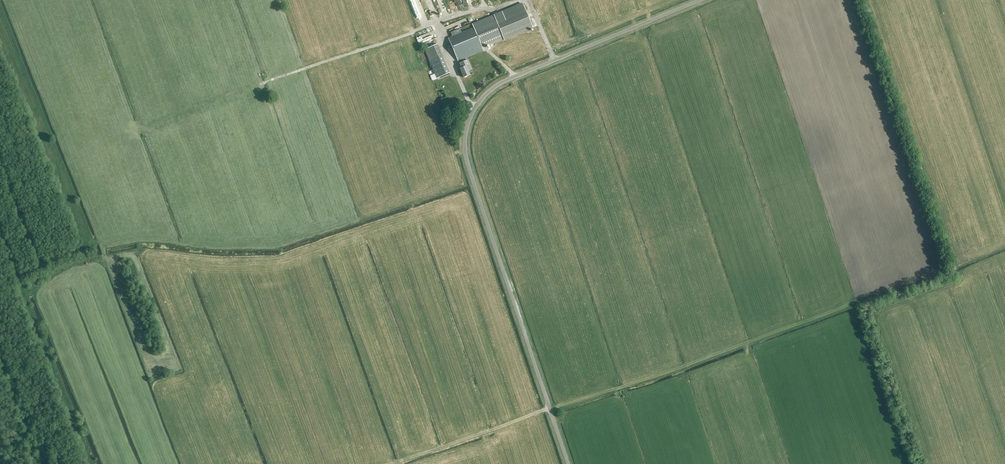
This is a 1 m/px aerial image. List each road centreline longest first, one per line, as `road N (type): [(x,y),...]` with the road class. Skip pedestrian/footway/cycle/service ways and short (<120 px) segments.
road 1 (unclassified): [(568,463),(469,169),(468,124),(502,82),(700,0)]

